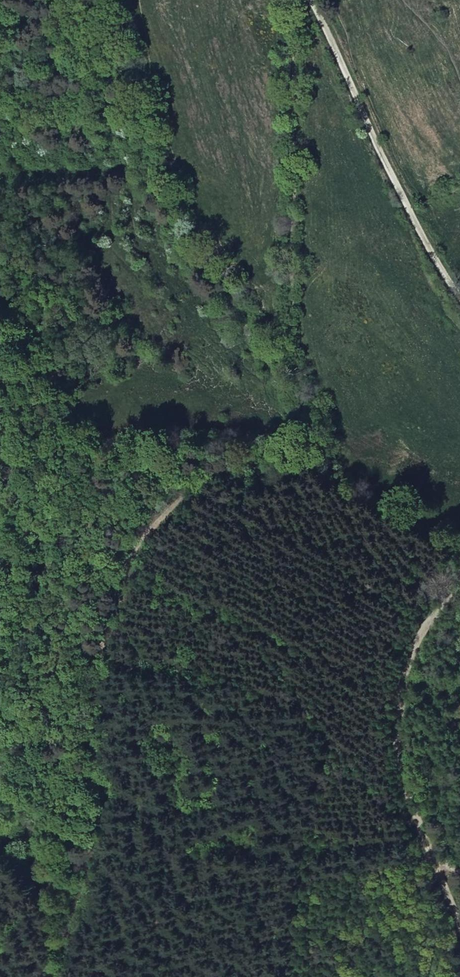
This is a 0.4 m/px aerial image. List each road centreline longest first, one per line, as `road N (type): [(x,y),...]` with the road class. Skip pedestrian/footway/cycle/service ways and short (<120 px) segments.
road 1 (track): [(300,0),(301,413),(282,437),(207,474),(149,526),(107,607),(94,678),(90,827),(50,976)]
road 2 (track): [(459,923),(404,781),(400,717),(424,627),(459,590)]
road 3 (track): [(459,293),(420,229),(312,0)]

